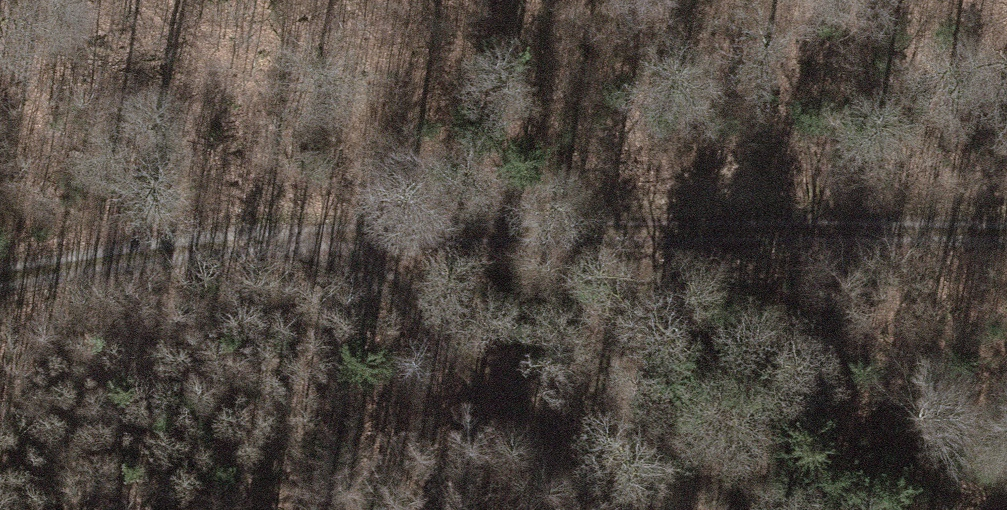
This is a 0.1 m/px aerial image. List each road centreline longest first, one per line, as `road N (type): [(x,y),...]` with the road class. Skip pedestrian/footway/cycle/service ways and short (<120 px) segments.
road 1 (track): [(0,284),(444,242),(1006,239)]
road 2 (track): [(385,246),(636,509)]

